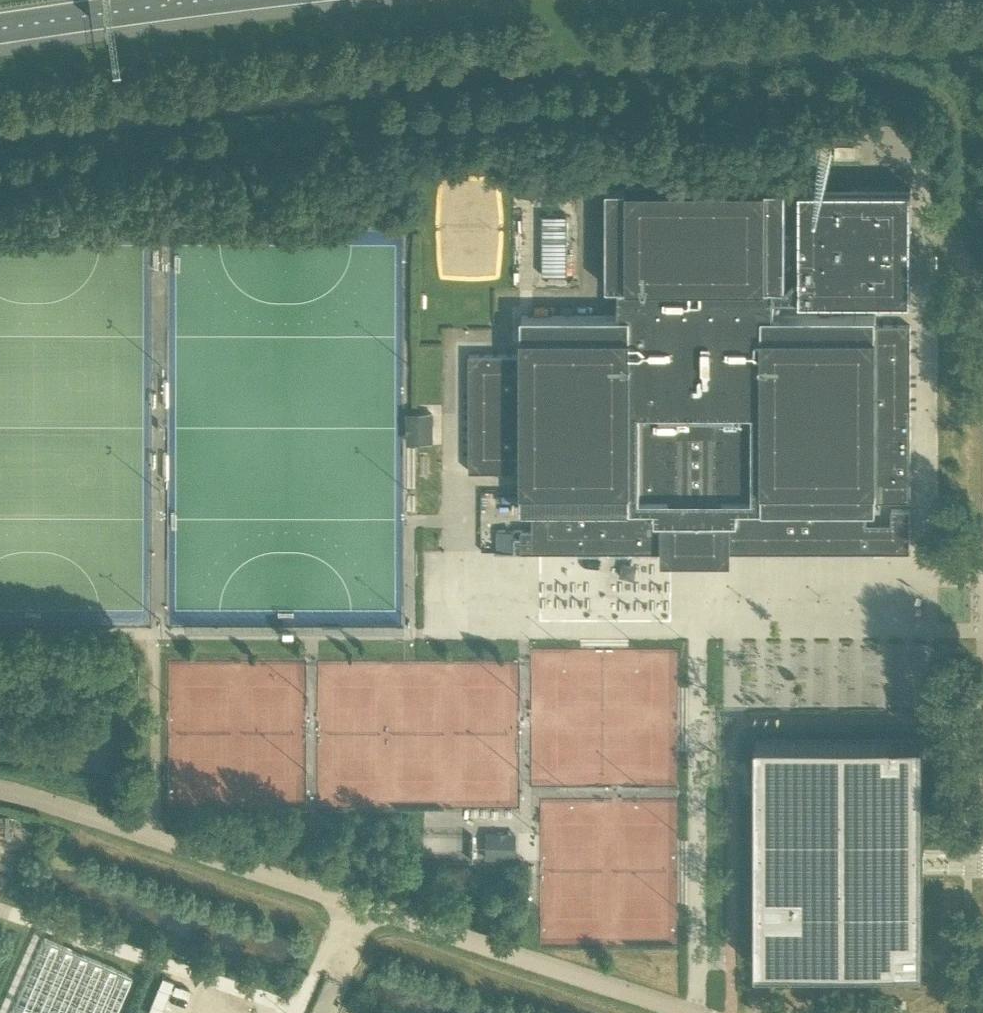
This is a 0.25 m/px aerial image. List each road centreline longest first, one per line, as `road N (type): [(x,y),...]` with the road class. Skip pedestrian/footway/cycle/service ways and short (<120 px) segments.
road 1 (unclassified): [(688,1012),(0,793)]
road 2 (motorway): [(0,22),(151,0)]

